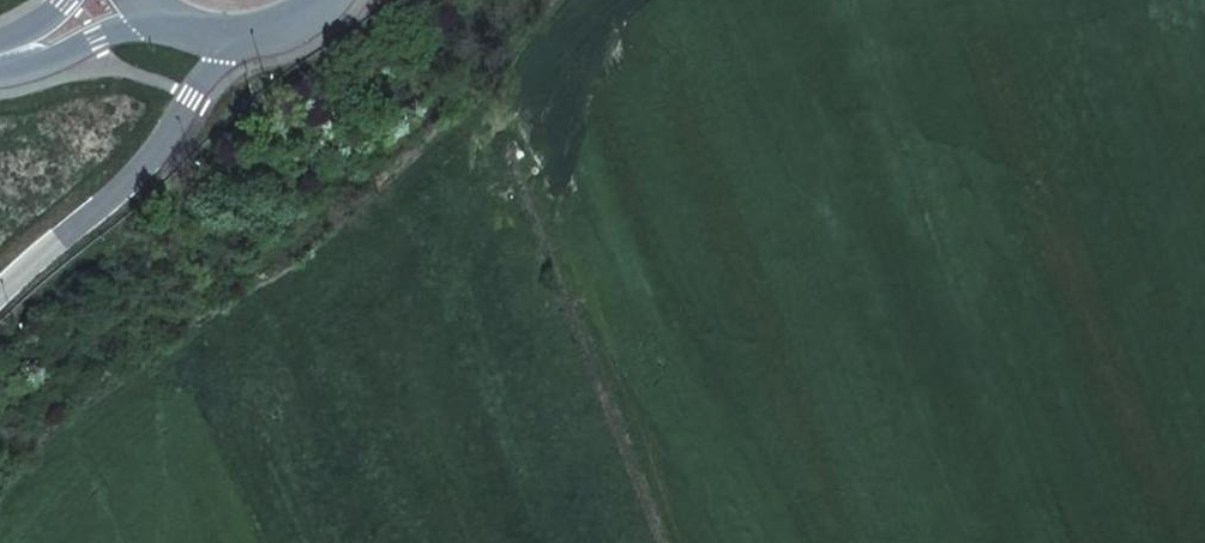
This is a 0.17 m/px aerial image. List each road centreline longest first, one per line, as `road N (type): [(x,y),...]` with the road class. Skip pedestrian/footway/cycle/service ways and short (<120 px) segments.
road 1 (trunk): [(0,293),(130,184),(197,78),(239,43)]
road 2 (tertiary): [(17,52),(160,17)]

